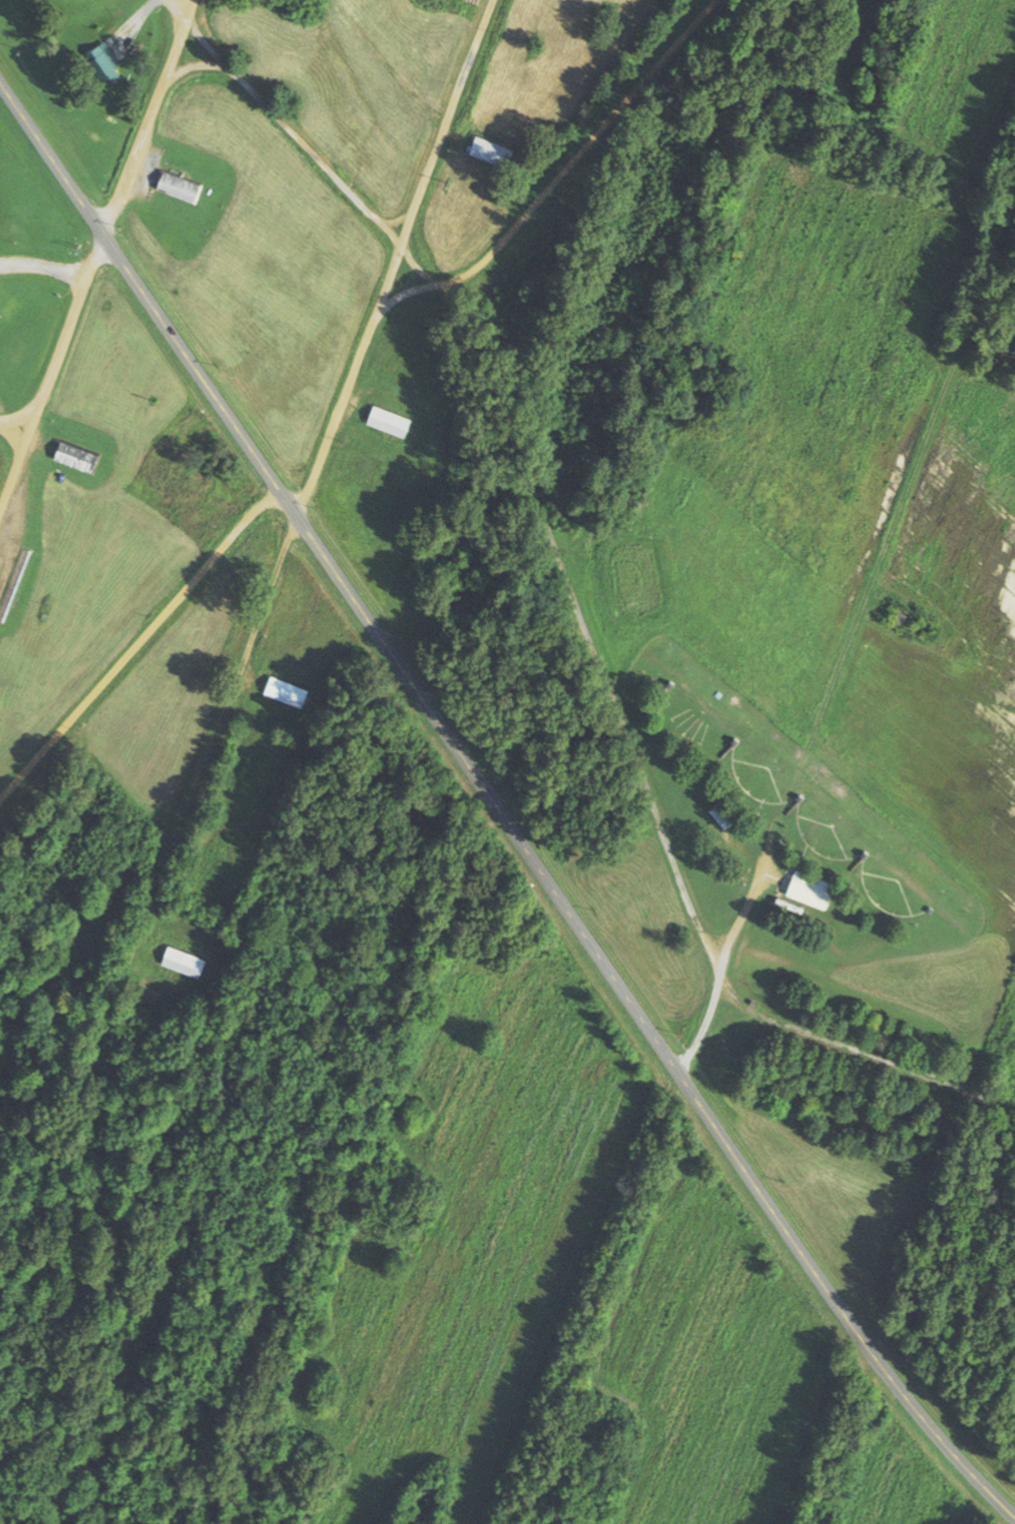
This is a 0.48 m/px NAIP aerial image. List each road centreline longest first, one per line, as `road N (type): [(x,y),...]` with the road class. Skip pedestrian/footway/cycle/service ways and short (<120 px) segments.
road 1 (residential): [(216,1523),(557,602),(758,0)]
road 2 (residential): [(721,973),(399,241),(157,0)]
road 3 (residential): [(1014,98),(683,1067)]
road 4 (residential): [(0,1296),(303,524)]
road 5 (tertiary): [(683,1067),(303,524)]
road 6 (residential): [(303,524),(369,322),(491,0)]
road 7 (tertiary): [(1014,1512),(856,1327),(683,1067)]
road 8 (residential): [(197,0),(0,498)]
road 9 (tertiary): [(303,524),(0,87)]
road 10 (residential): [(939,1523),(893,1376),(1014,1026)]
road 11 (residential): [(718,0),(482,263),(403,294),(369,322)]
road 12 (residential): [(527,1523),(683,1067)]
road 13 (residential): [(278,485),(0,800)]
road 14 (residential): [(987,1097),(751,1011),(733,1000),(721,973)]
road 15 (residential): [(839,1523),(893,1376)]

